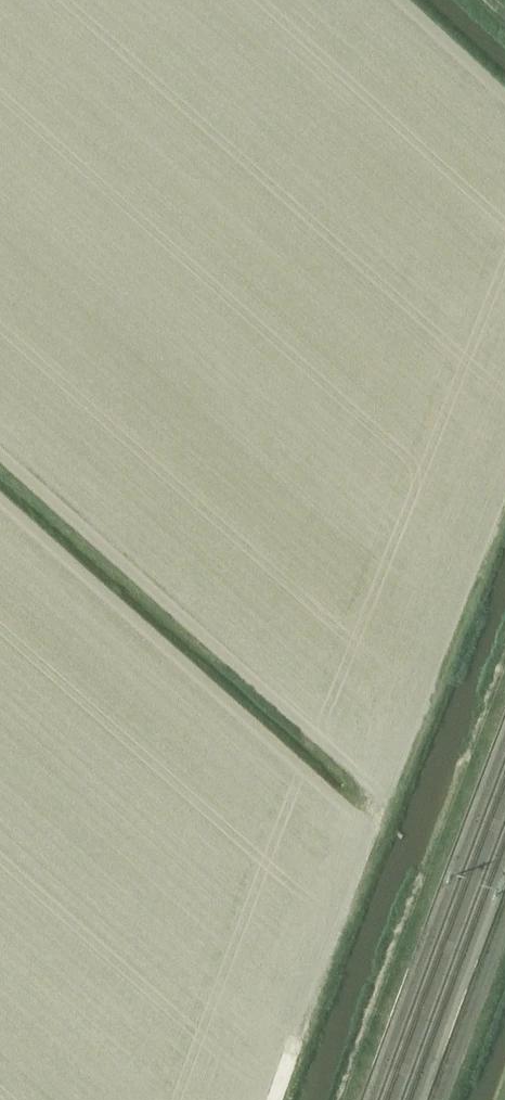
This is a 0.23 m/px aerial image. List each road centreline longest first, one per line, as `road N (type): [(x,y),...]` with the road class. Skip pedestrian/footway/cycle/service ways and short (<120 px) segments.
road 1 (track): [(275,1099),(373,854)]

